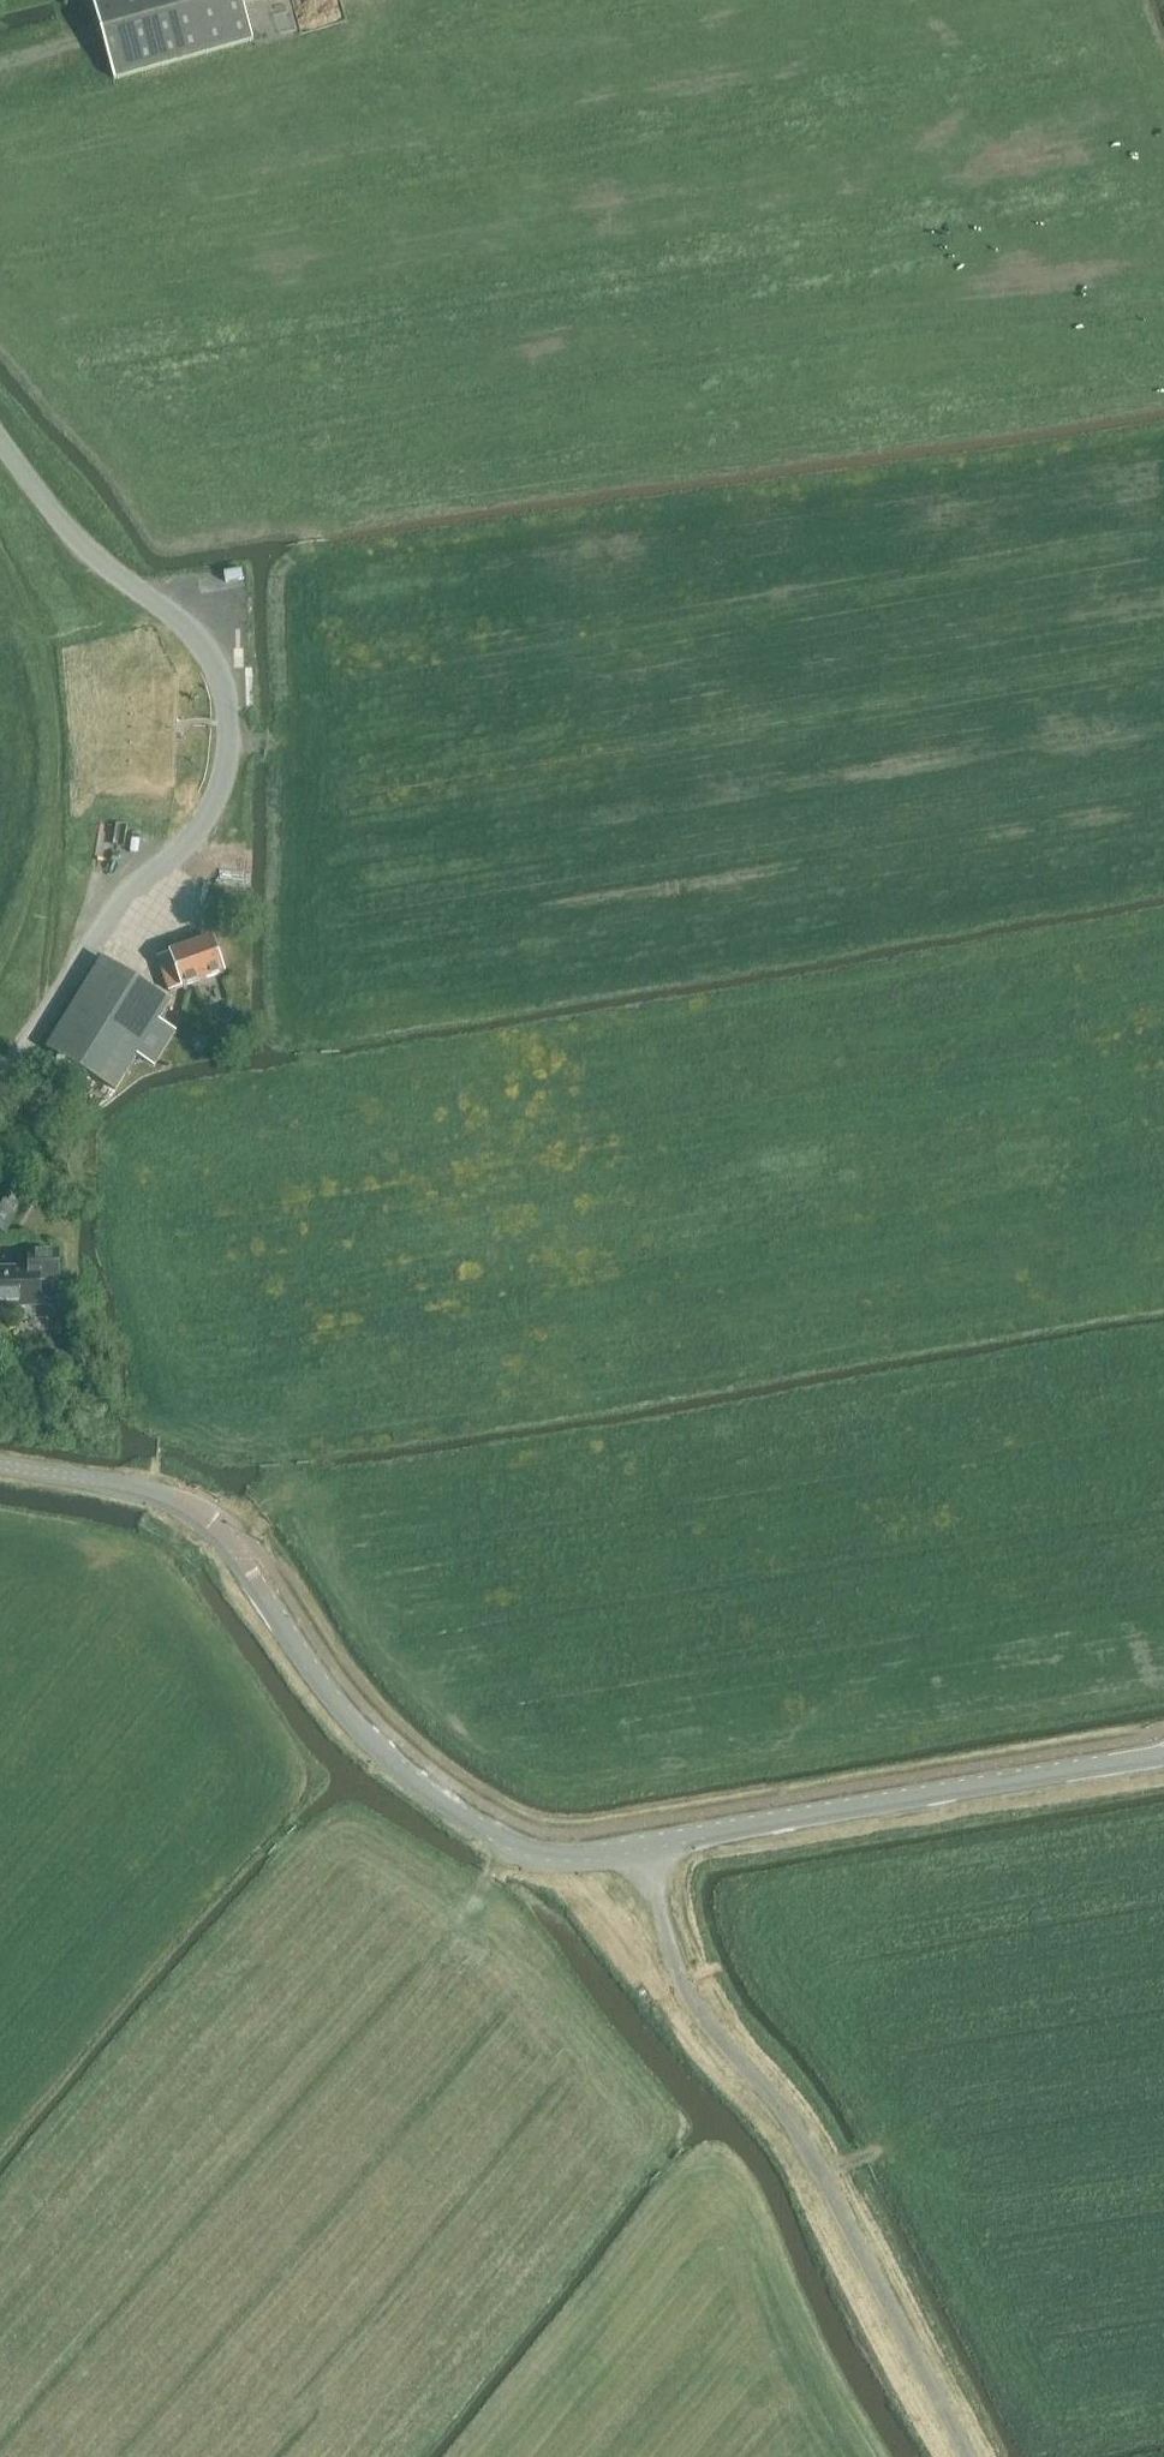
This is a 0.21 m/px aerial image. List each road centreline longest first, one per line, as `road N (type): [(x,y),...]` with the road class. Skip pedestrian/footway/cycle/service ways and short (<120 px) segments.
road 1 (track): [(318,1085),(316,748),(377,707),(1163,460)]
road 2 (unclassified): [(0,1086),(126,896),(185,851),(224,796),(227,742),(227,683),(199,644),(52,510),(0,437)]
road 3 (unclassified): [(643,1848),(562,1857),(511,1847),(475,1827),(368,1738),(334,1698),(213,1522),(180,1502),(0,1465)]
road 4 (unclassified): [(643,1848),(1163,1754)]
road 5 (track): [(316,748),(294,746),(308,527)]
road 6 (track): [(58,850),(45,1023)]

